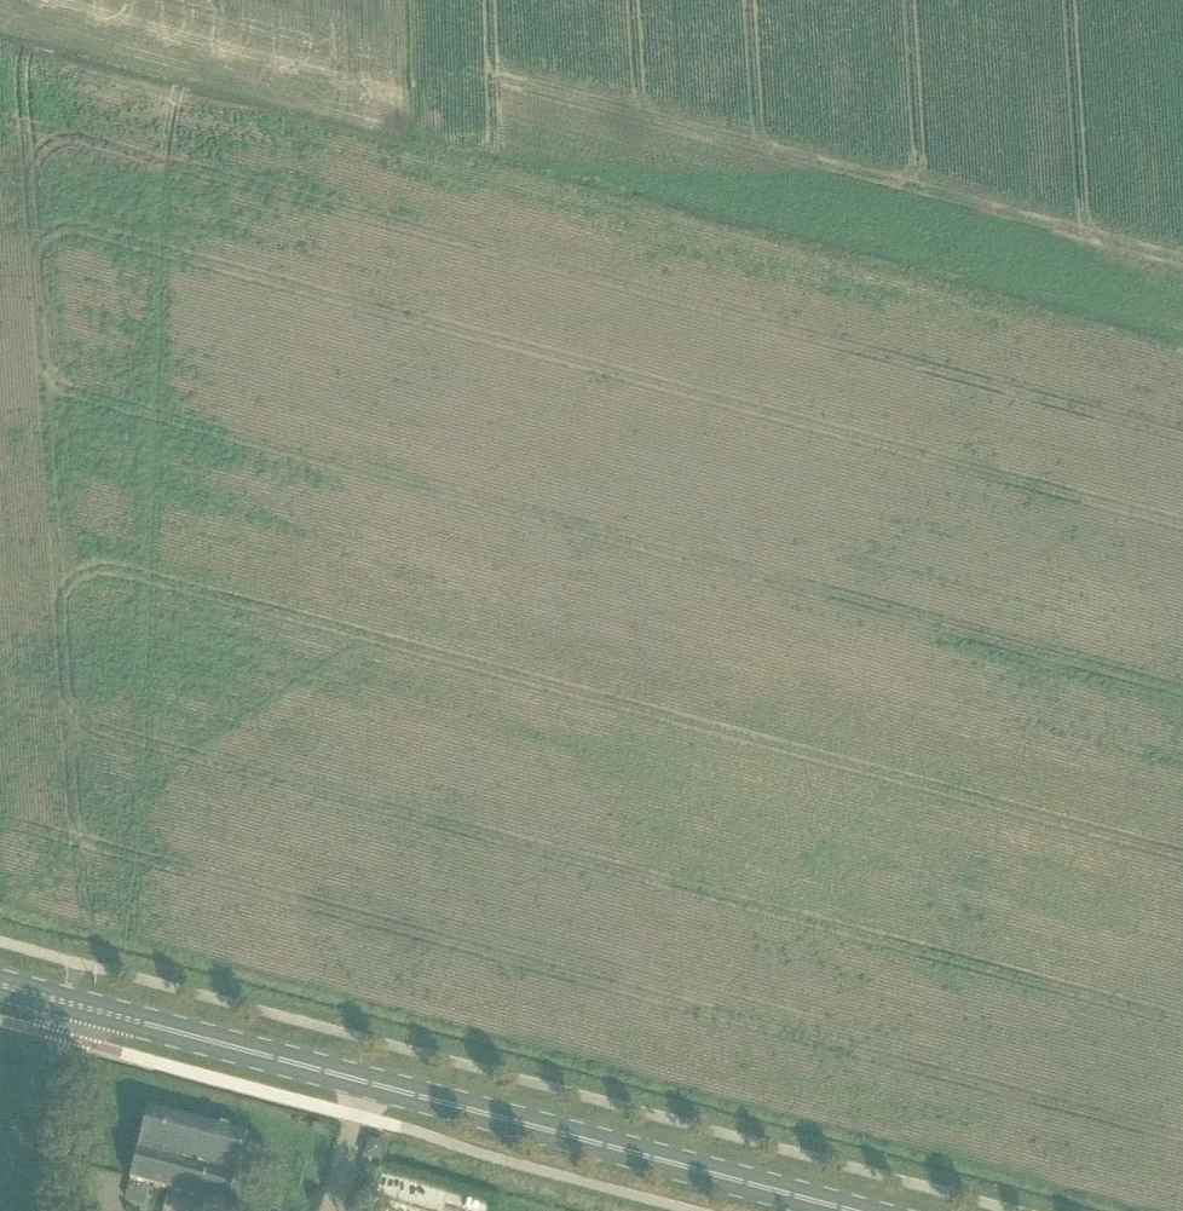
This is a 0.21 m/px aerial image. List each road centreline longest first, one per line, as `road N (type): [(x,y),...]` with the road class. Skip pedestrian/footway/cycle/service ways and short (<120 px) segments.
road 1 (primary): [(848,1210),(70,1004)]
road 2 (unclassified): [(39,1210),(70,1004)]

